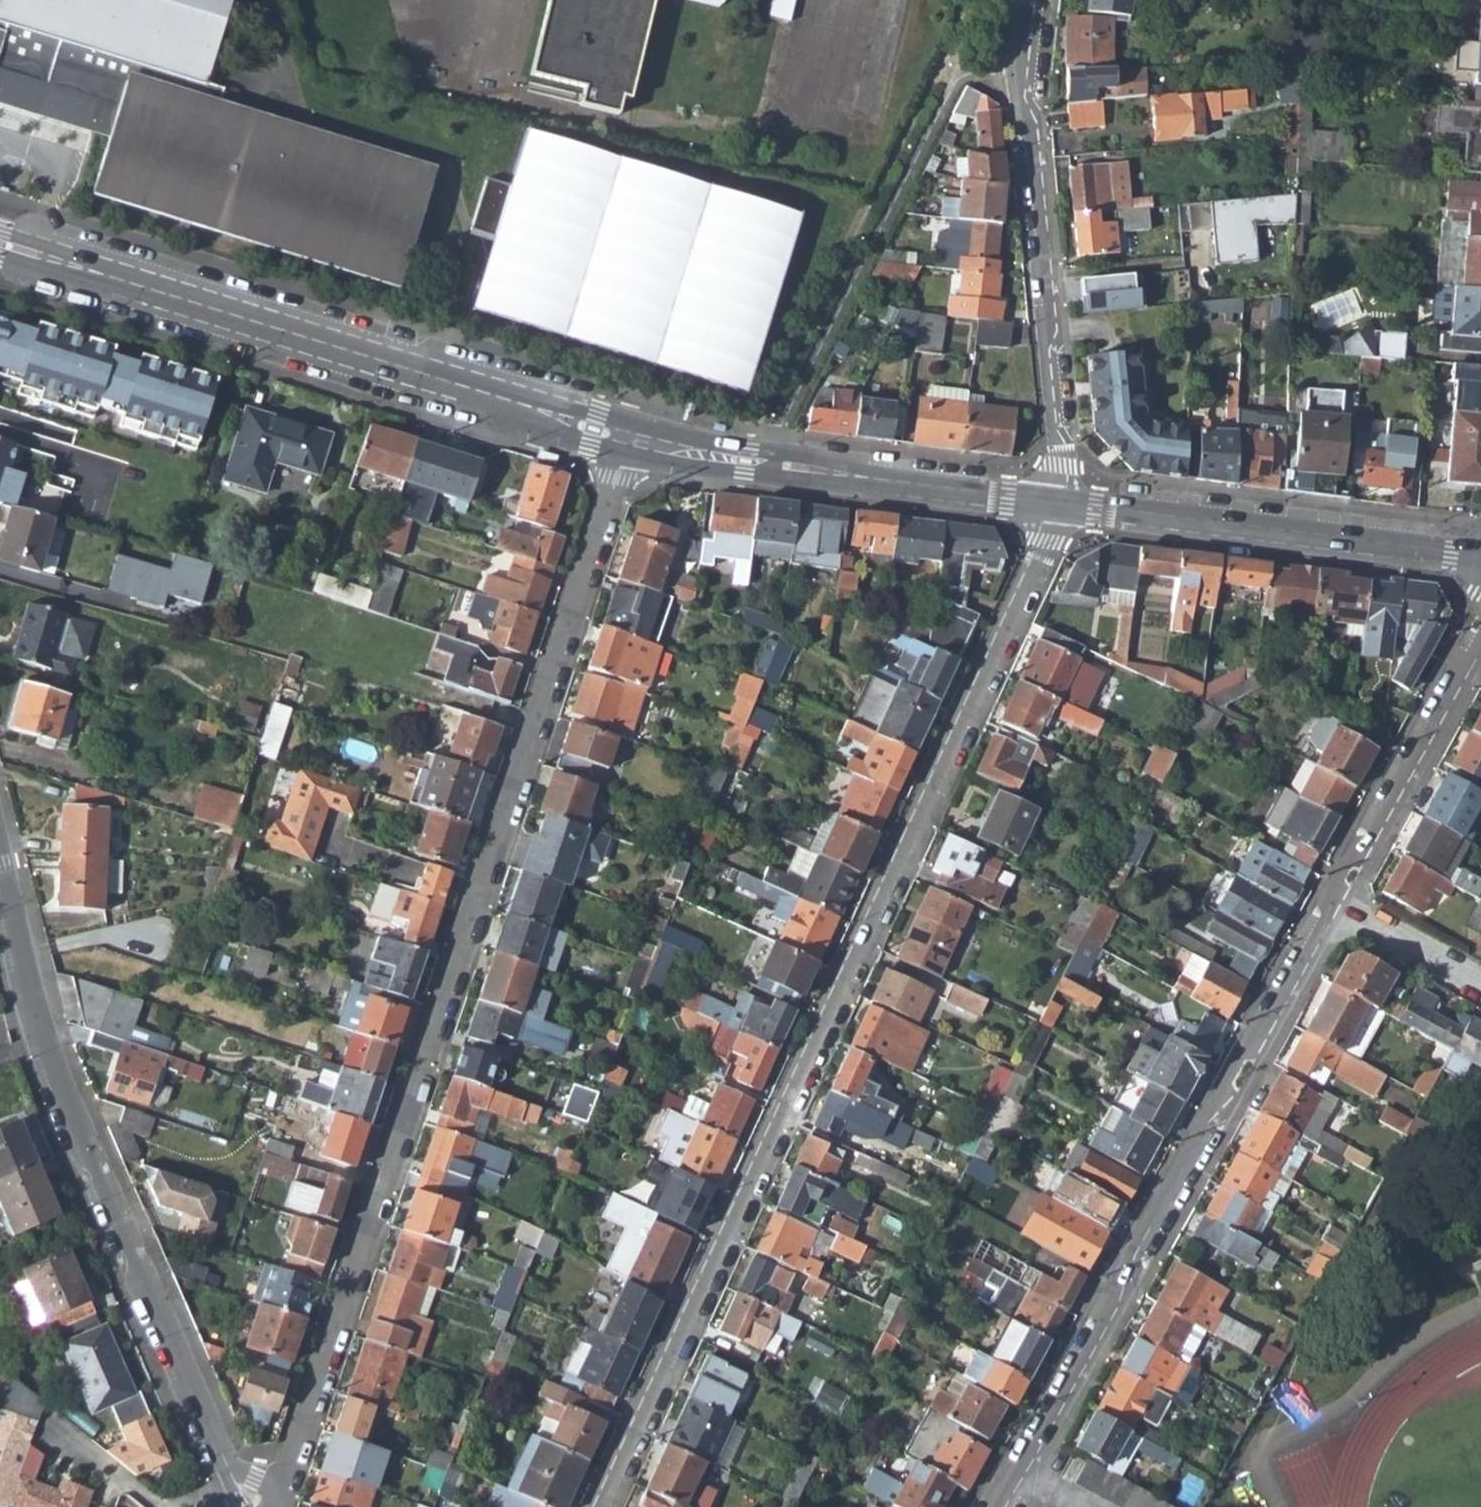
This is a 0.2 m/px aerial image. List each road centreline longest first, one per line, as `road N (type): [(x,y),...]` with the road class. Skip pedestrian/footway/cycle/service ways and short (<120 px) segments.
road 1 (residential): [(628,442),(269,1506)]
road 2 (residential): [(601,1506),(1059,502)]
road 3 (residential): [(1333,909),(999,1506)]
road 4 (tertiary): [(0,242),(628,442)]
road 5 (residential): [(231,1475),(46,1061),(0,877)]
road 6 (residential): [(1030,0),(1021,67),(1059,502)]
road 7 (tertiary): [(628,442),(1059,502)]
road 8 (tertiary): [(1059,502),(1480,555)]
road 9 (residential): [(1480,636),(1333,909)]
road 10 (residential): [(1333,909),(1480,989)]
road 11 (residential): [(168,1506),(52,1425)]

